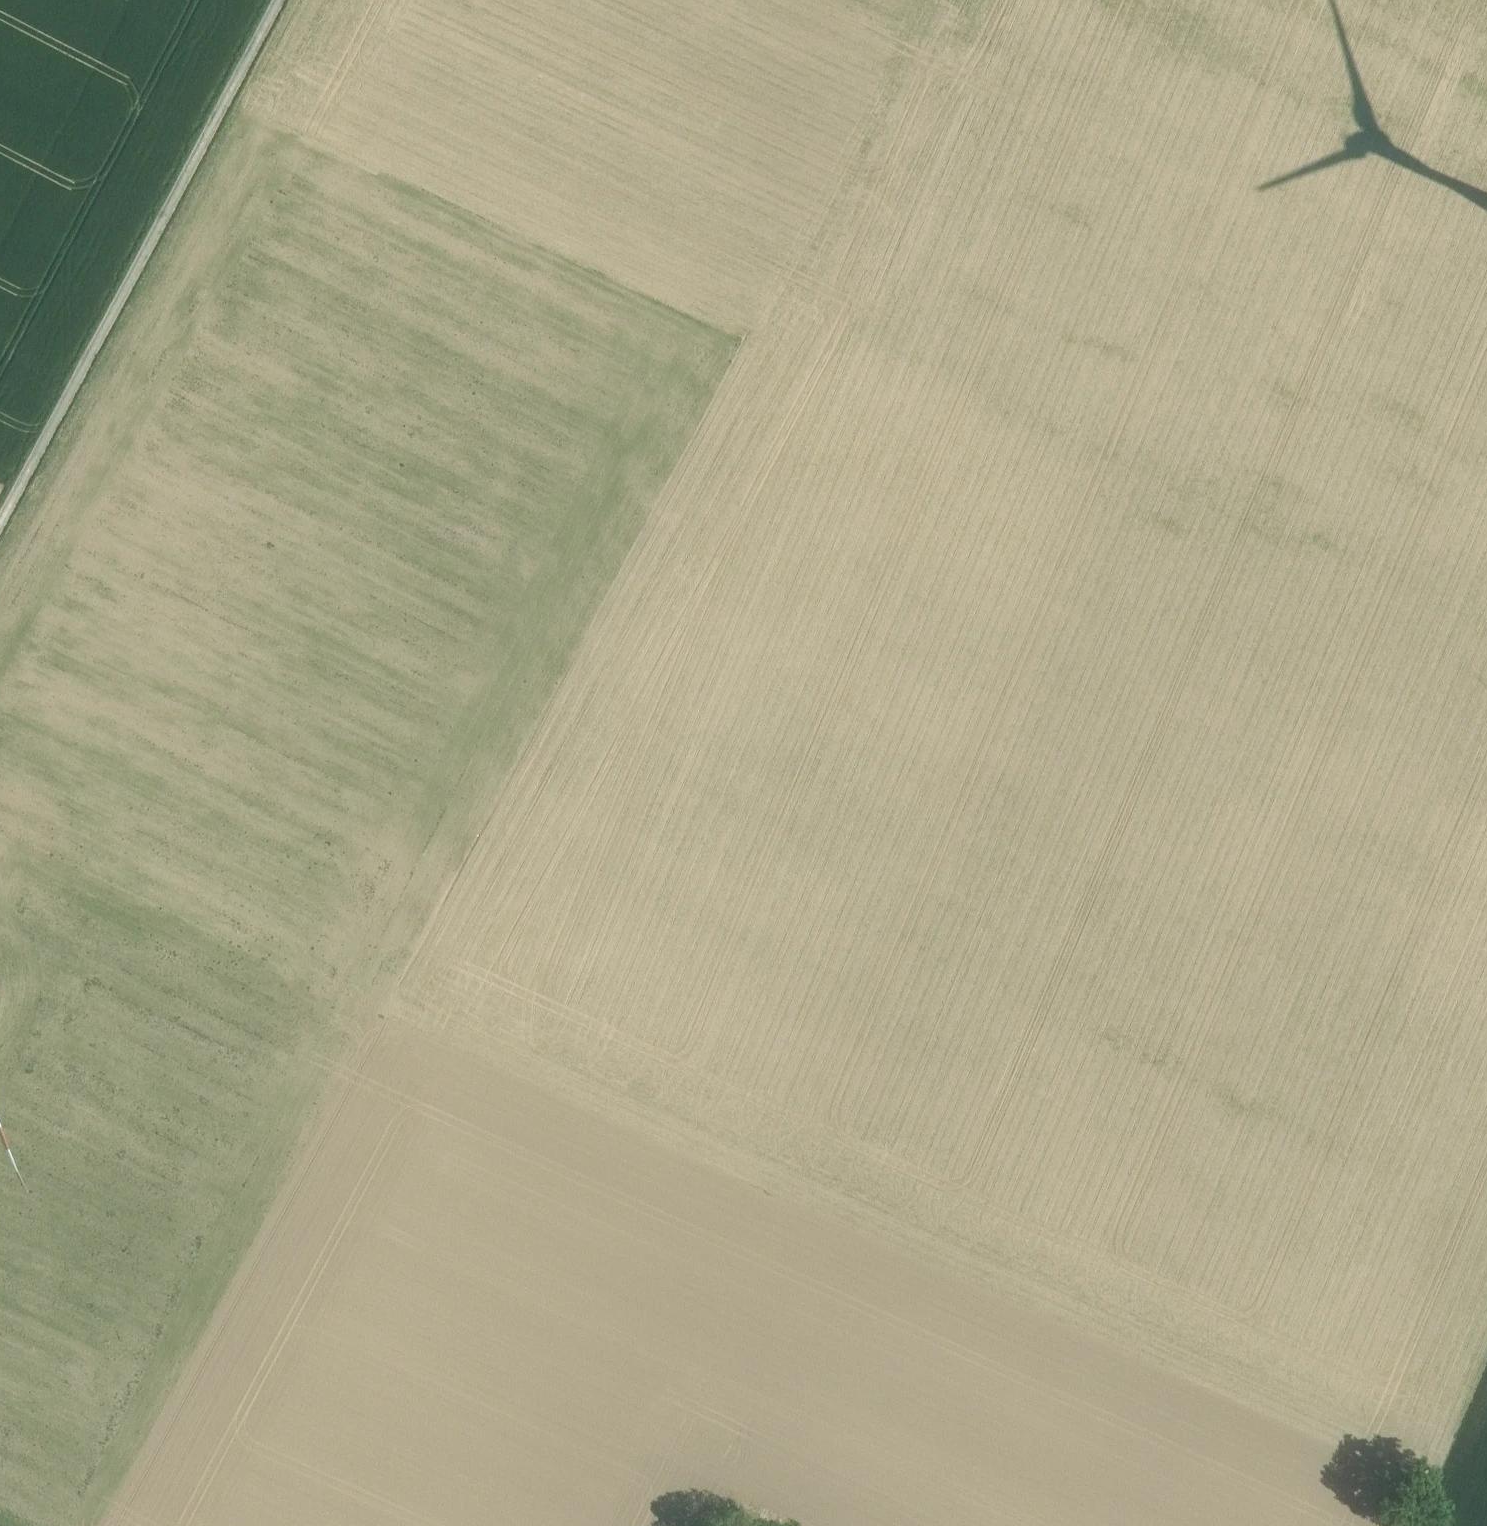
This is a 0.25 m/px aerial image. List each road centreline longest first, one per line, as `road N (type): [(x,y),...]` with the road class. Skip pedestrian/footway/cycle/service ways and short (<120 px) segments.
road 1 (unclassified): [(0,533),(294,0)]

